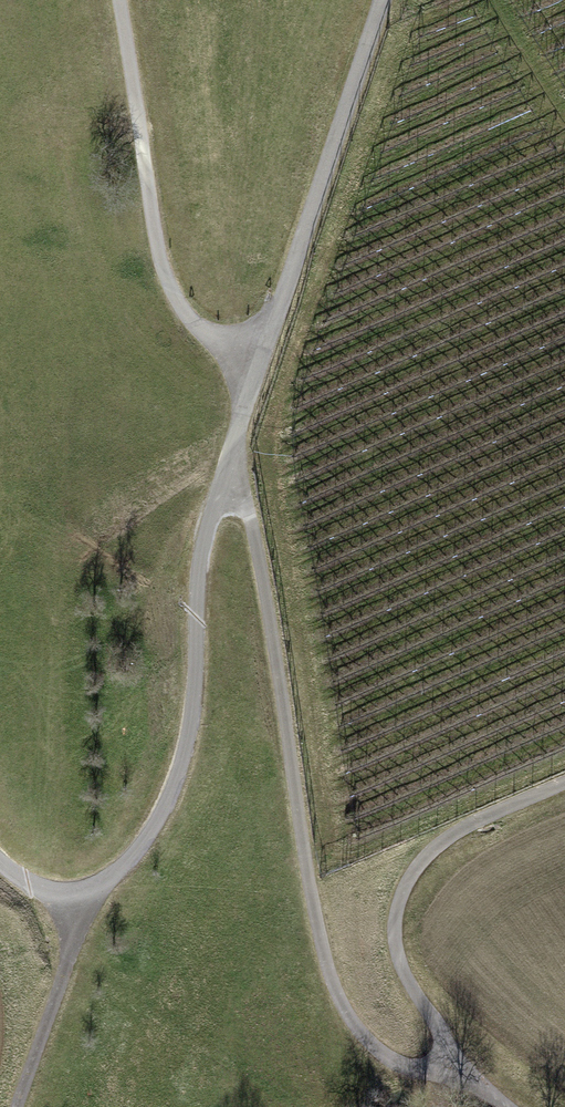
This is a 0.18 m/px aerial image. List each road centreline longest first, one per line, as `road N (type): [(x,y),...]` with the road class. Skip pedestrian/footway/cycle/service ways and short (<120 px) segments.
road 1 (track): [(230,449),(252,524),(337,1001),(397,1067),(447,1062),(441,1035),(400,962),(393,913),(415,866),(460,826),(564,781)]
road 2 (track): [(377,0),(197,549),(195,670),(179,767),(147,830),(103,887),(59,897)]
road 3 (track): [(257,364),(205,335),(169,290),(112,0)]
road 4 (track): [(59,897),(68,956),(15,1106)]

